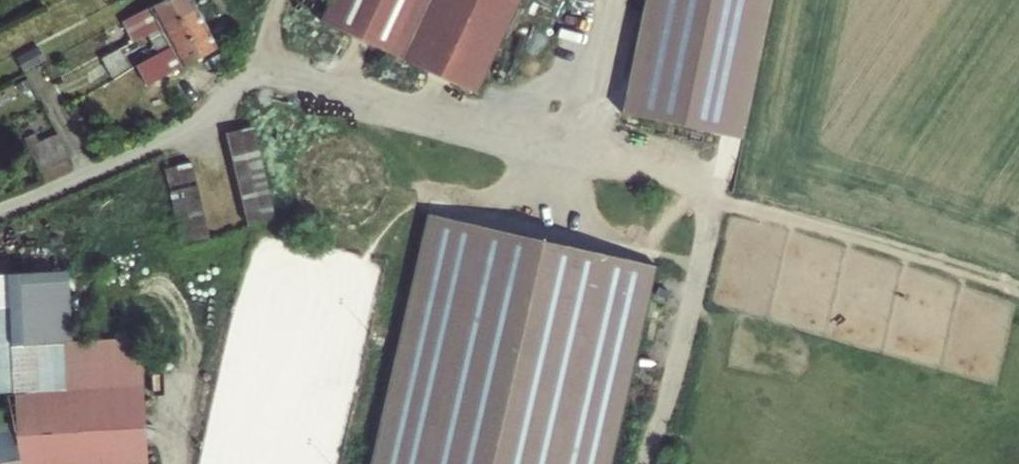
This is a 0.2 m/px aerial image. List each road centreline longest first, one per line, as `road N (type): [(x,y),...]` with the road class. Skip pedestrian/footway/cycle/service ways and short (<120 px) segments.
road 1 (track): [(255,68),(913,257),(1018,296)]
road 2 (track): [(255,68),(206,130),(108,180),(0,220)]
road 3 (track): [(573,158),(617,0)]

